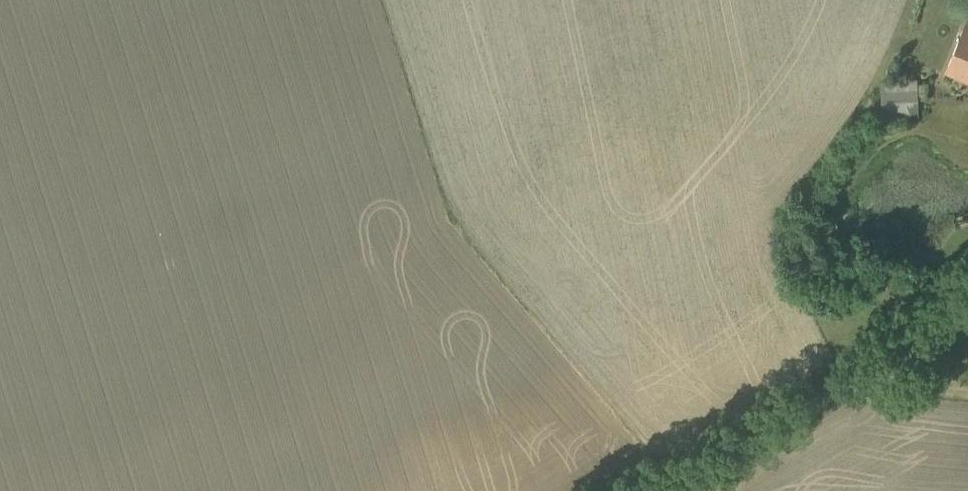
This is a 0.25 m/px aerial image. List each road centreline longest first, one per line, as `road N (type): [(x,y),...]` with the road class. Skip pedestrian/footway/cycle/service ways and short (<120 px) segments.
road 1 (unclassified): [(649,490),(874,350),(967,277)]

